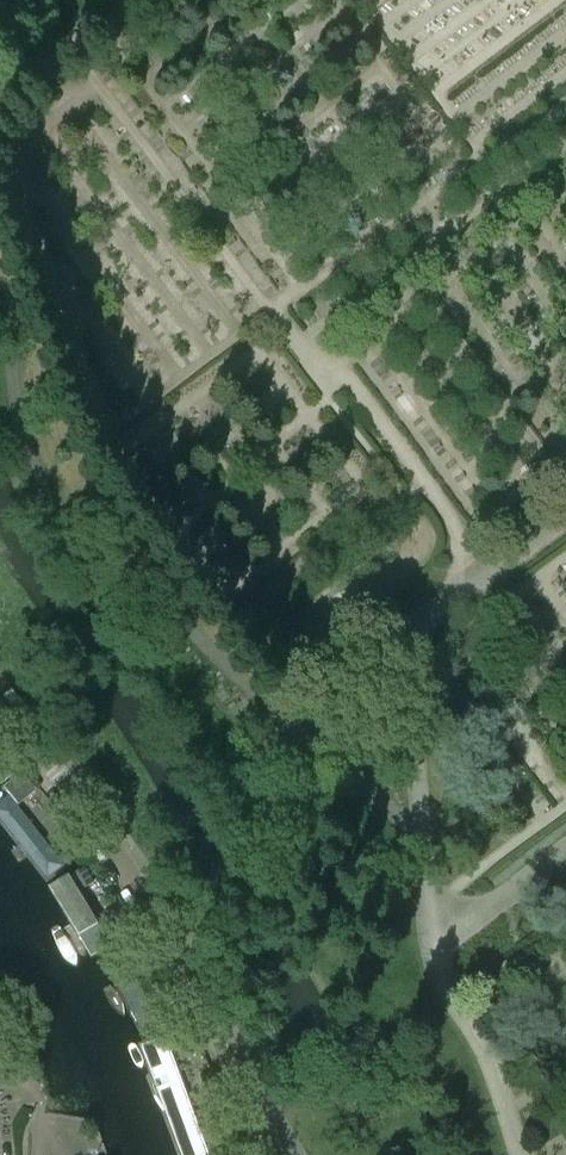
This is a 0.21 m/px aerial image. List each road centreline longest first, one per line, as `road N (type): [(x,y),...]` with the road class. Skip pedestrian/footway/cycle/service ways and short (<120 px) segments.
road 1 (residential): [(0,704),(113,845),(281,1154)]

